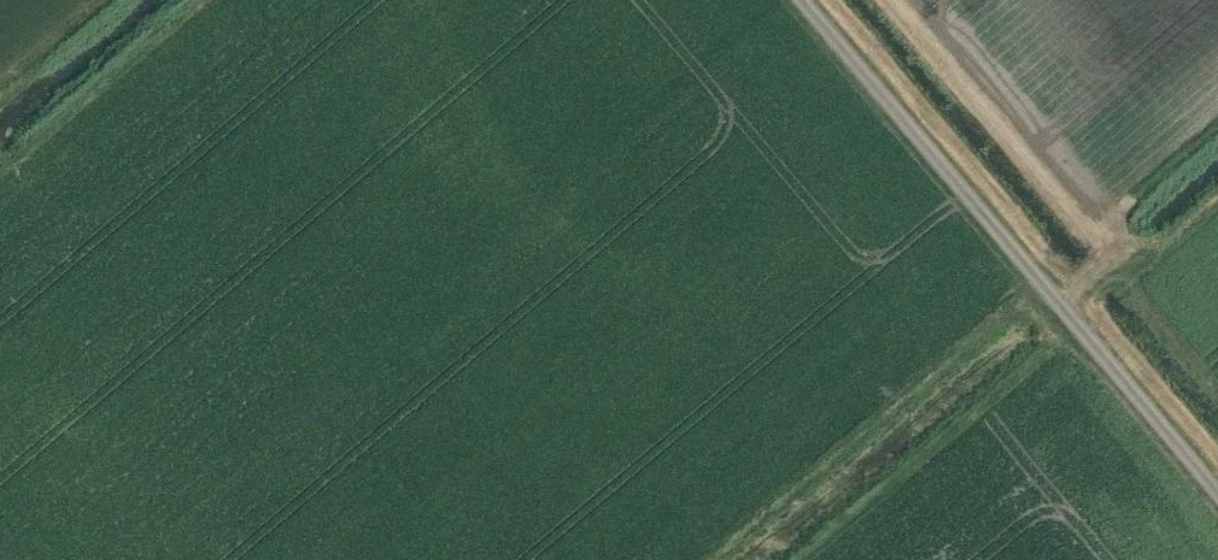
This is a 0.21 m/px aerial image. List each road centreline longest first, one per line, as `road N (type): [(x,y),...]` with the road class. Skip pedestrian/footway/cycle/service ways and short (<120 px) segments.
road 1 (track): [(1217,490),(805,0)]

